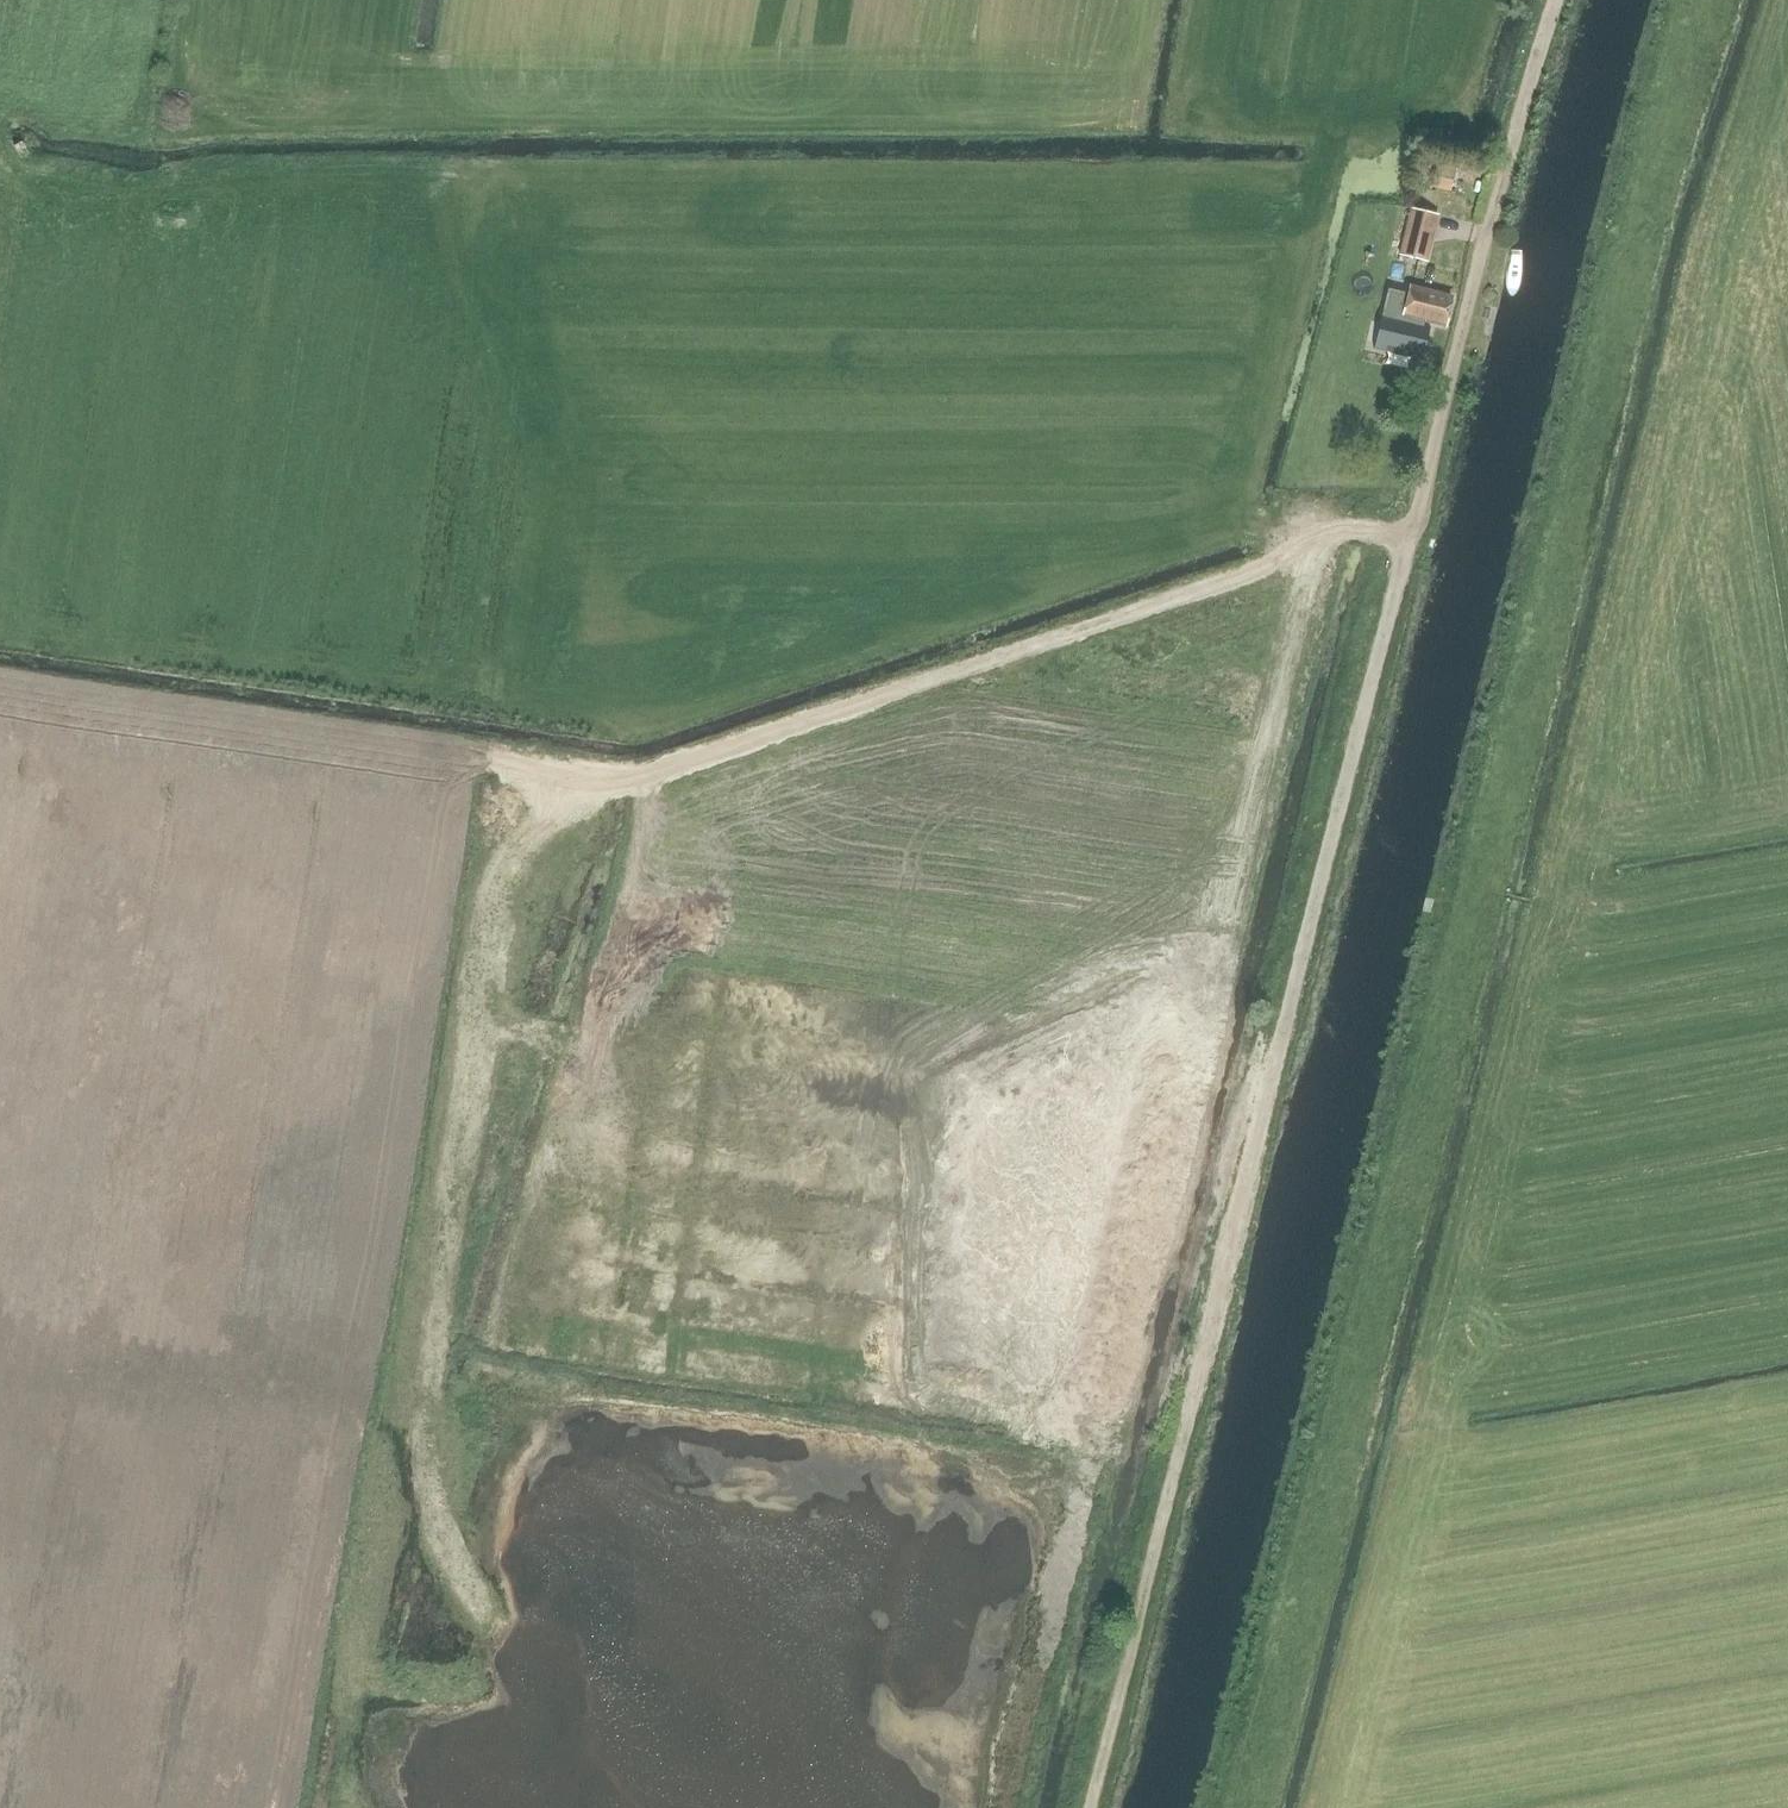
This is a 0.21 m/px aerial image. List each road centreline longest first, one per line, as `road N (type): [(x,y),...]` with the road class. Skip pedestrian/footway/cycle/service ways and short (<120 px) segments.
road 1 (track): [(1091,1807),(1476,268),(1558,0)]
road 2 (track): [(1410,536),(1333,532),(1176,597),(666,767),(610,773),(484,757)]

